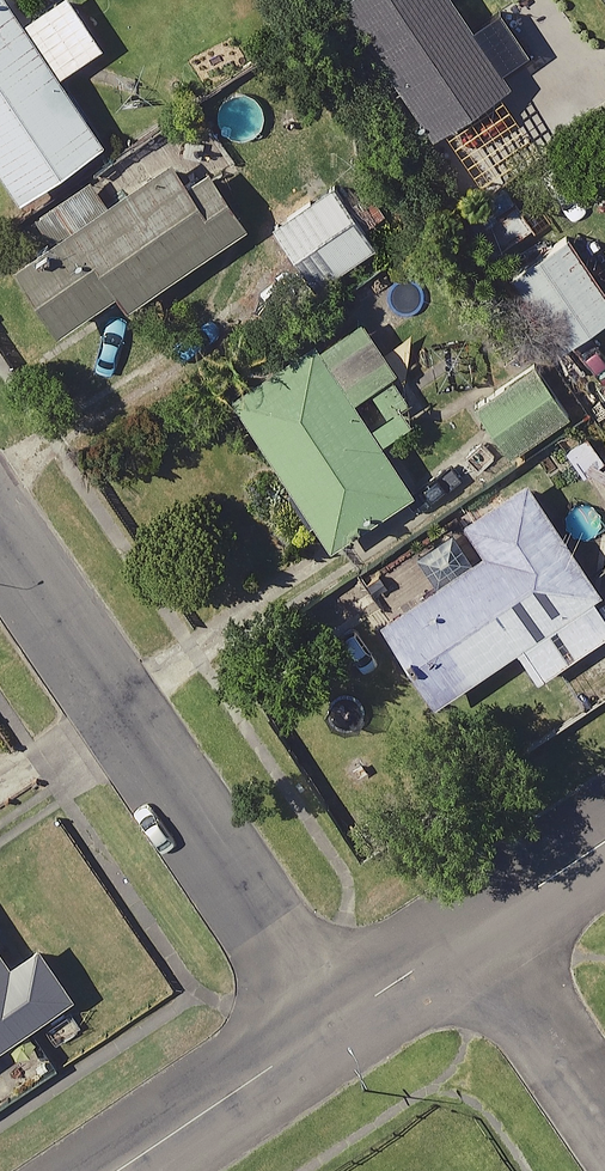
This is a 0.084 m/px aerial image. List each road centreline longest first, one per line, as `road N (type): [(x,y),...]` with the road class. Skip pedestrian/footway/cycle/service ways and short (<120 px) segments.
road 1 (residential): [(0,523),(338,1020)]
road 2 (residential): [(114,1170),(338,1020)]
road 3 (residential): [(477,926),(604,1107)]
road 4 (residential): [(338,1020),(477,926)]
road 5 (residential): [(477,926),(604,840)]

